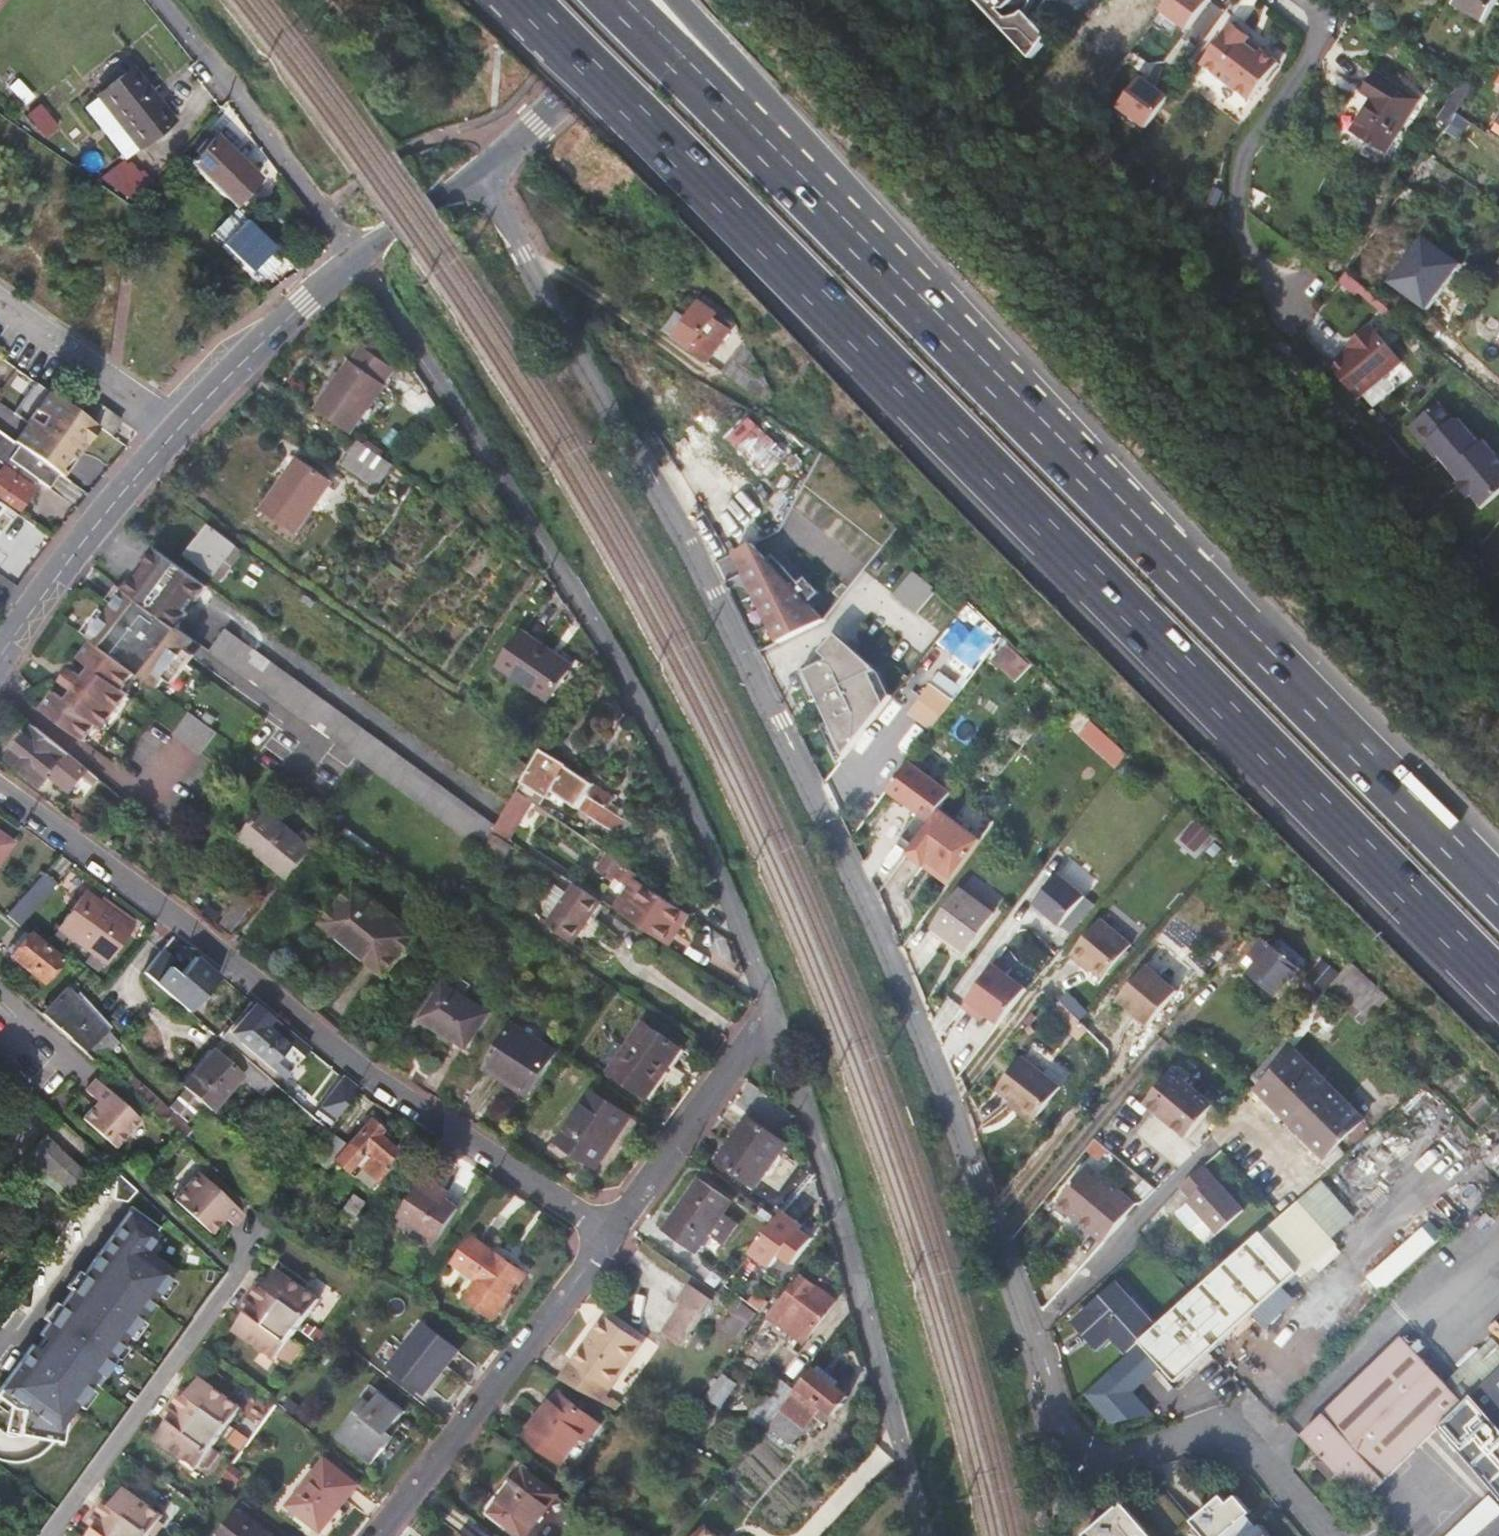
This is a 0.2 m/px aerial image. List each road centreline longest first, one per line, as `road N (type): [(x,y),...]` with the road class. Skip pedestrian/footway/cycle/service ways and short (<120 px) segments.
road 1 (unclassified): [(482,170),(599,370),(861,879),(957,1112),(1065,1425),(1080,1449),(1102,1458),(1231,1429),(1254,1441),(1336,1535)]
road 2 (motorway): [(519,0),(943,416),(1498,989)]
road 3 (motorway): [(1498,894),(737,111)]
road 4 (residential): [(0,791),(368,1073),(612,1237)]
road 5 (residential): [(482,170),(355,257),(166,435),(0,657)]
road 6 (residential): [(612,1237),(382,1535)]
road 7 (residential): [(237,1275),(39,1535)]
road 8 (residential): [(612,1237),(764,1030)]
road 9 (residential): [(642,0),(546,113),(482,170)]
road 10 (motorway): [(737,111),(626,0)]
road 11 (residential): [(0,991),(83,1064),(74,1089)]
road 12 (motorway): [(737,111),(713,43),(676,0)]

